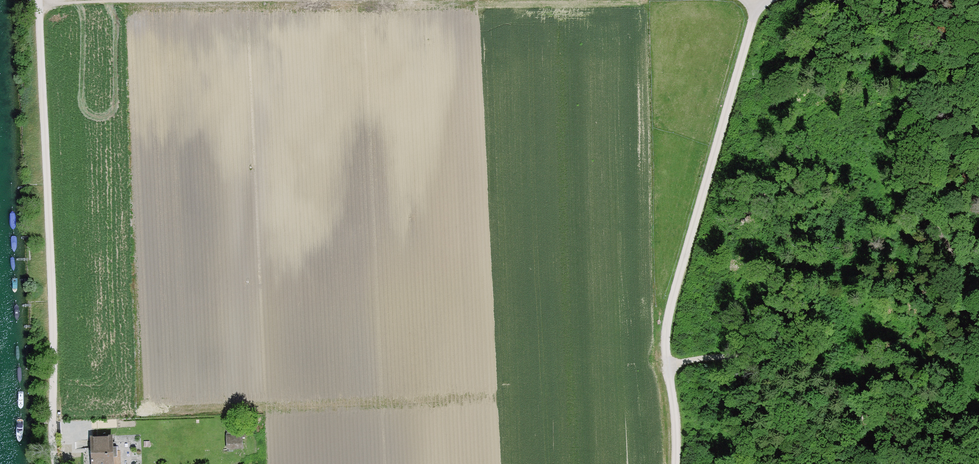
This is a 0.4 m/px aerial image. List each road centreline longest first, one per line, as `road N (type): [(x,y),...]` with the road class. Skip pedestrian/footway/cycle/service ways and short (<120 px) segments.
road 1 (track): [(670,463),(660,334),(756,0)]
road 2 (track): [(40,2),(56,463)]
road 3 (track): [(978,445),(887,432),(794,360),(750,354),(665,361)]
road 4 (track): [(40,2),(253,0)]

